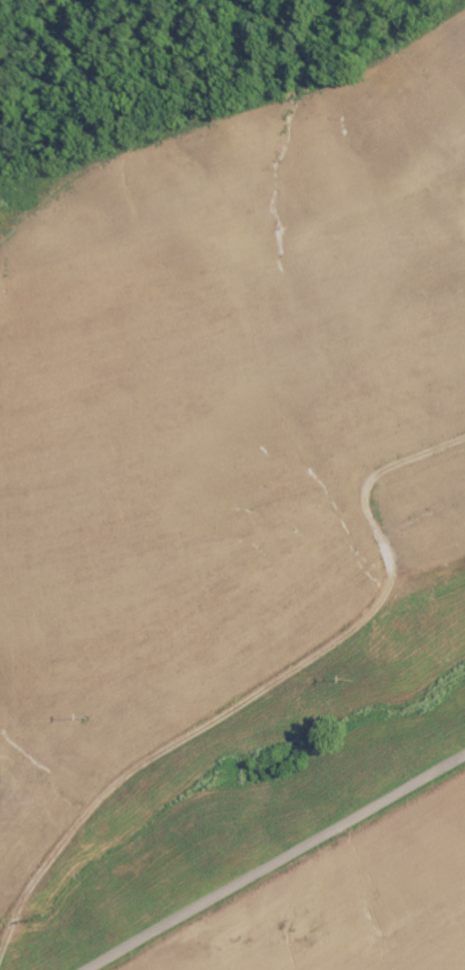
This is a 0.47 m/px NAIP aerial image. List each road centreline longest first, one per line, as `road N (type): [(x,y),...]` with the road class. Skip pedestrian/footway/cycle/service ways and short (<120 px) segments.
road 1 (residential): [(0,946),(4,925),(66,818),(149,760),(220,730),(344,638),(418,596),(464,583)]
road 2 (residential): [(86,969),(464,758)]

